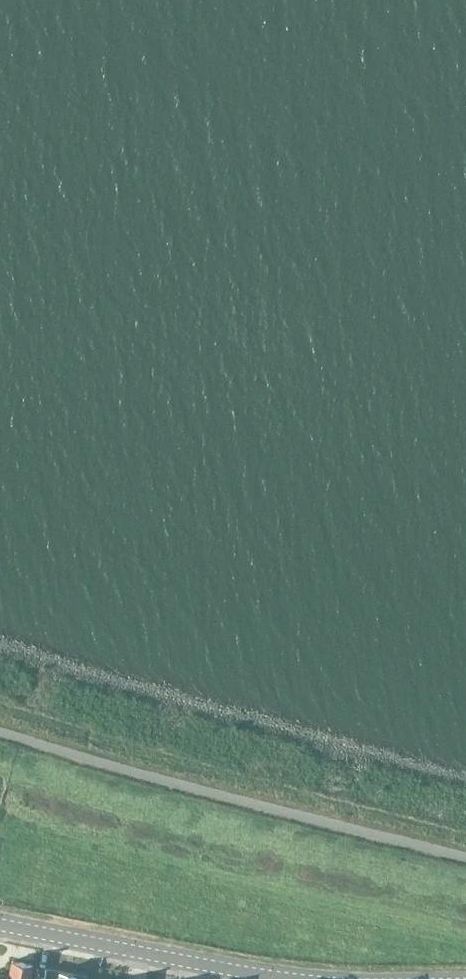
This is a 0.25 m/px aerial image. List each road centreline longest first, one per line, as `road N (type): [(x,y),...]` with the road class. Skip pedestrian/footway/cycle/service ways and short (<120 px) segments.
road 1 (tertiary): [(0,924),(290,978)]

